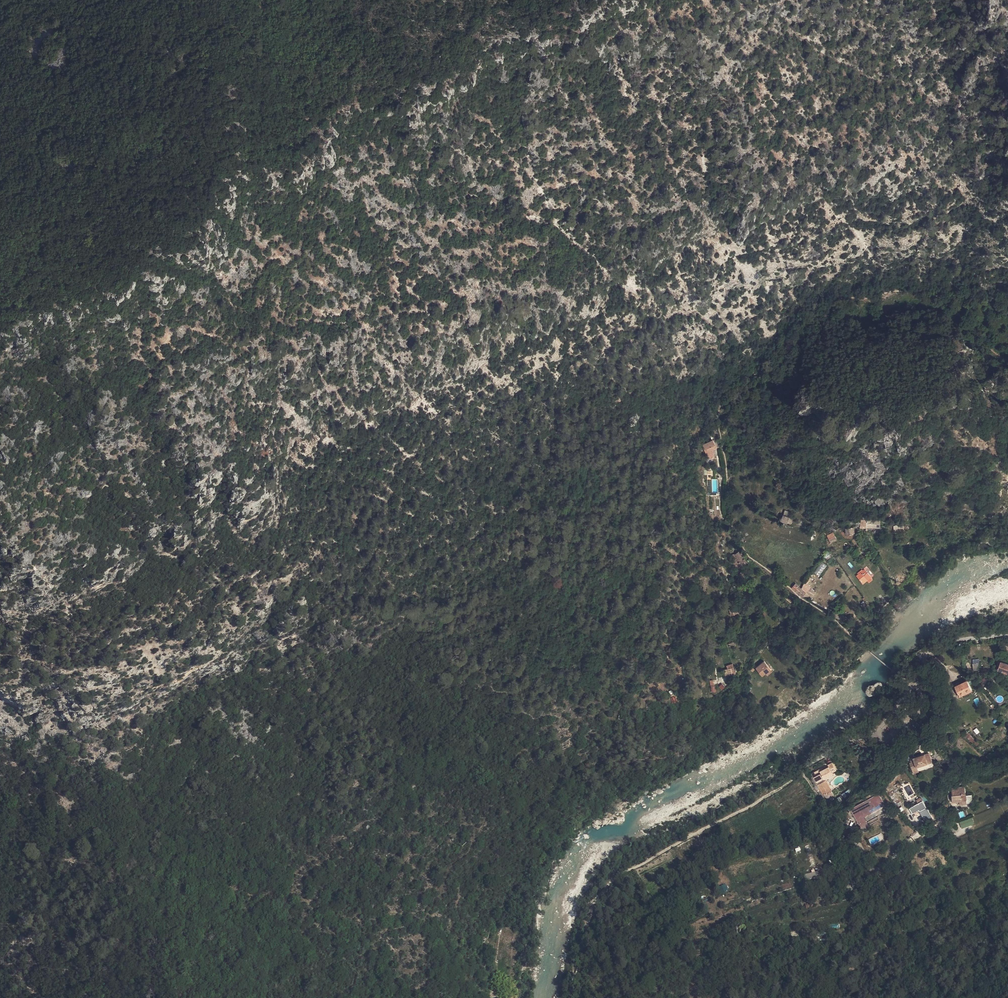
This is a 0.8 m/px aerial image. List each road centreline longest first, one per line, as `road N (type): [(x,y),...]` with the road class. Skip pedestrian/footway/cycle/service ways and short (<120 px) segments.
road 1 (track): [(610,883),(783,787),(800,768)]
road 2 (unclassified): [(905,695),(929,651),(961,638),(1007,636)]

